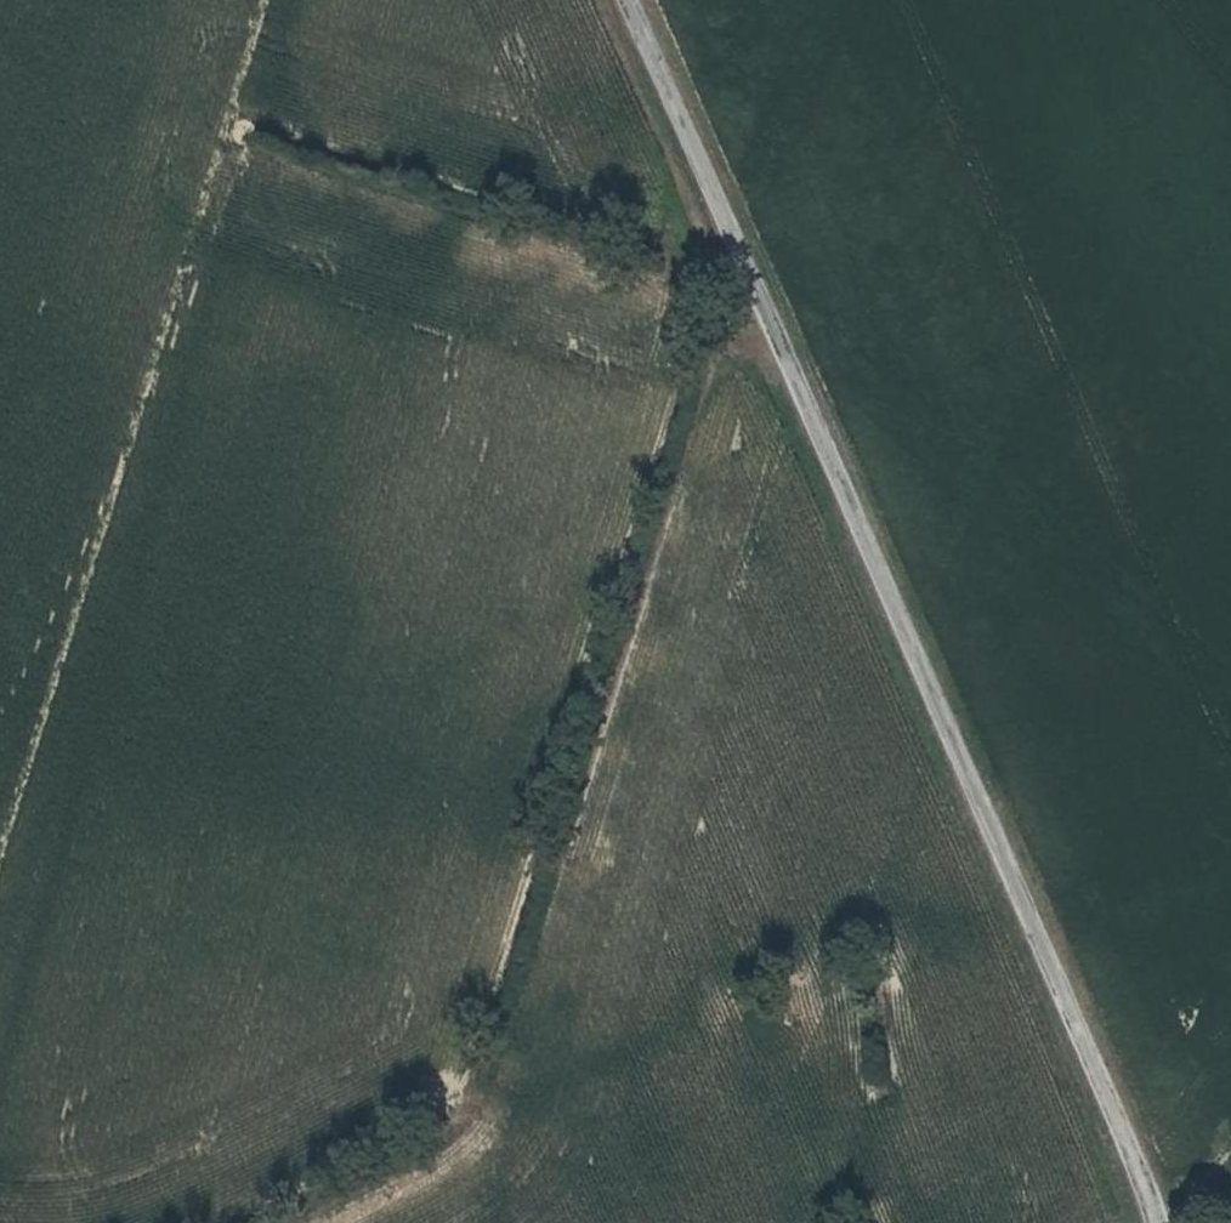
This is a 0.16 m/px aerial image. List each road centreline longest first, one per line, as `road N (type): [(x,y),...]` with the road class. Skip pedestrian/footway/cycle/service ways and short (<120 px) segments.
road 1 (unclassified): [(1151,1222),(634,0)]

